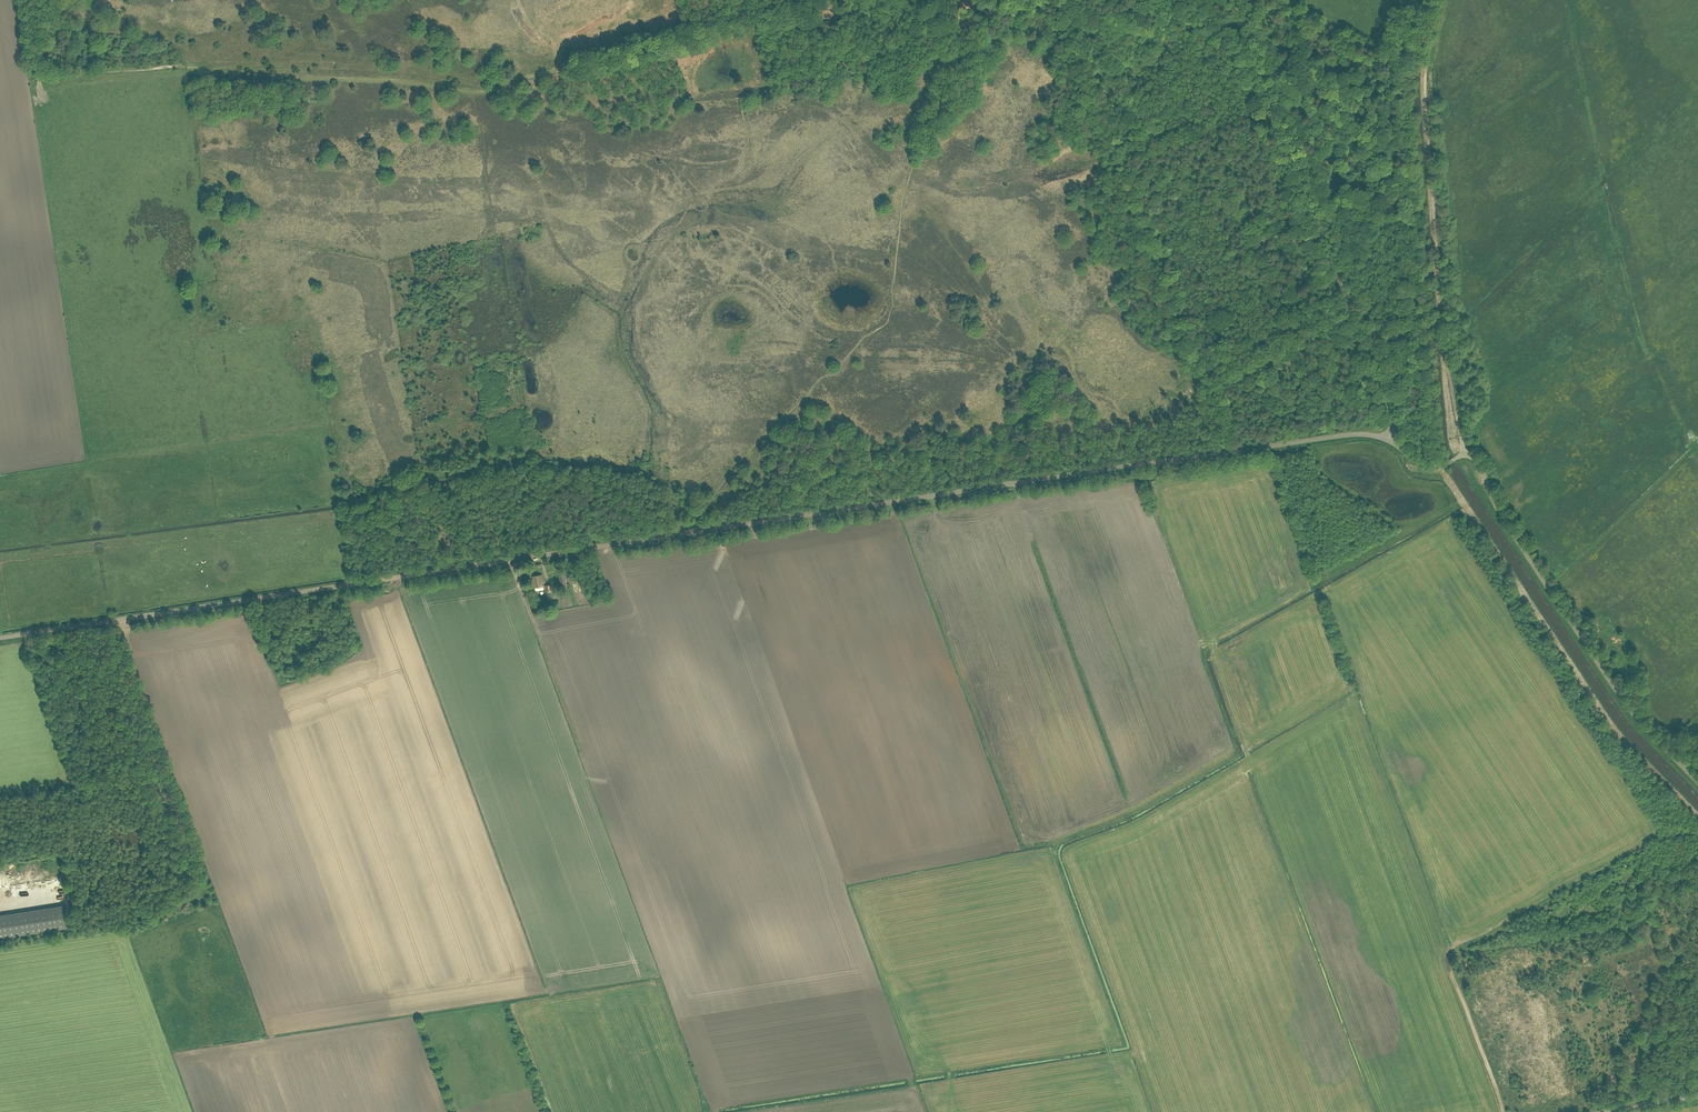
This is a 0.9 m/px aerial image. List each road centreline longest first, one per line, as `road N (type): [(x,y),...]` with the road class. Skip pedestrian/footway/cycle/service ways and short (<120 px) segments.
road 1 (unclassified): [(0,638),(1338,436),(1390,440)]
road 2 (unclassified): [(1390,440),(1357,326),(1234,0)]
road 3 (unclassified): [(1465,455),(1438,310),(1426,100),(1441,0)]
road 4 (unclassified): [(1697,782),(1626,705),(1508,527),(1479,463),(1465,455)]

